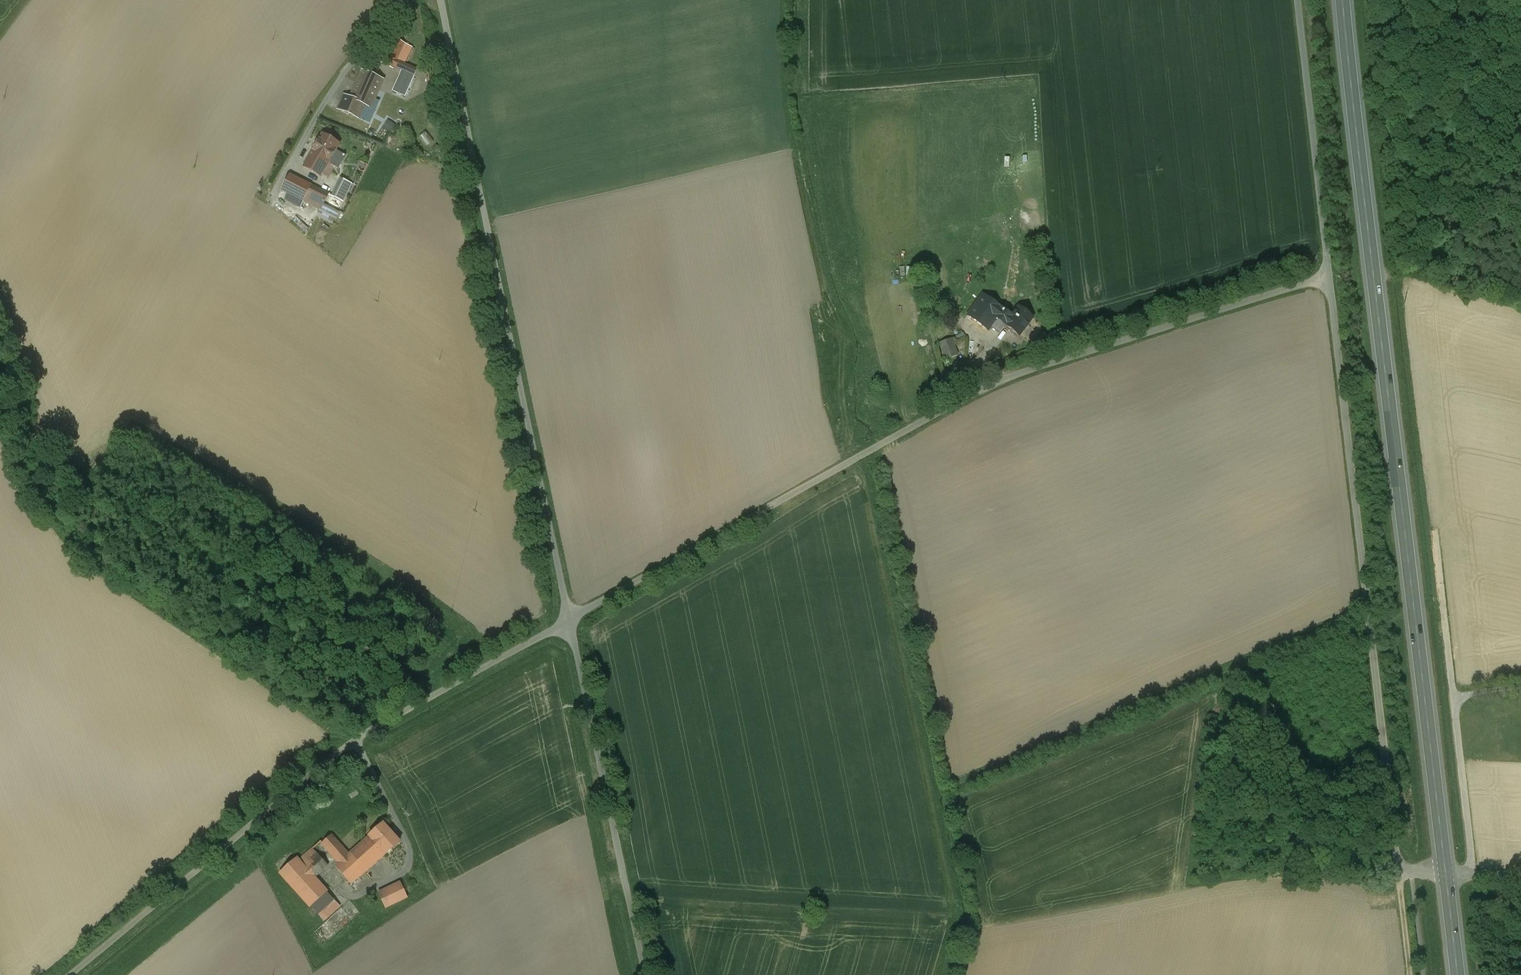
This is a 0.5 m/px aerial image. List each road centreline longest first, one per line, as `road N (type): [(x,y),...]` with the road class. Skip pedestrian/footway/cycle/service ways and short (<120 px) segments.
road 1 (primary): [(1343,0),(1445,873)]
road 2 (unclassified): [(570,620),(992,383),(1328,278)]
road 3 (unclassified): [(1445,873),(1396,865),(1328,278)]
road 4 (unclassified): [(440,0),(570,620)]
road 5 (unclassified): [(67,974),(355,739),(570,620)]
road 6 (unclassified): [(570,620),(648,974)]
road 7 (unclassified): [(1328,278),(1295,0)]

